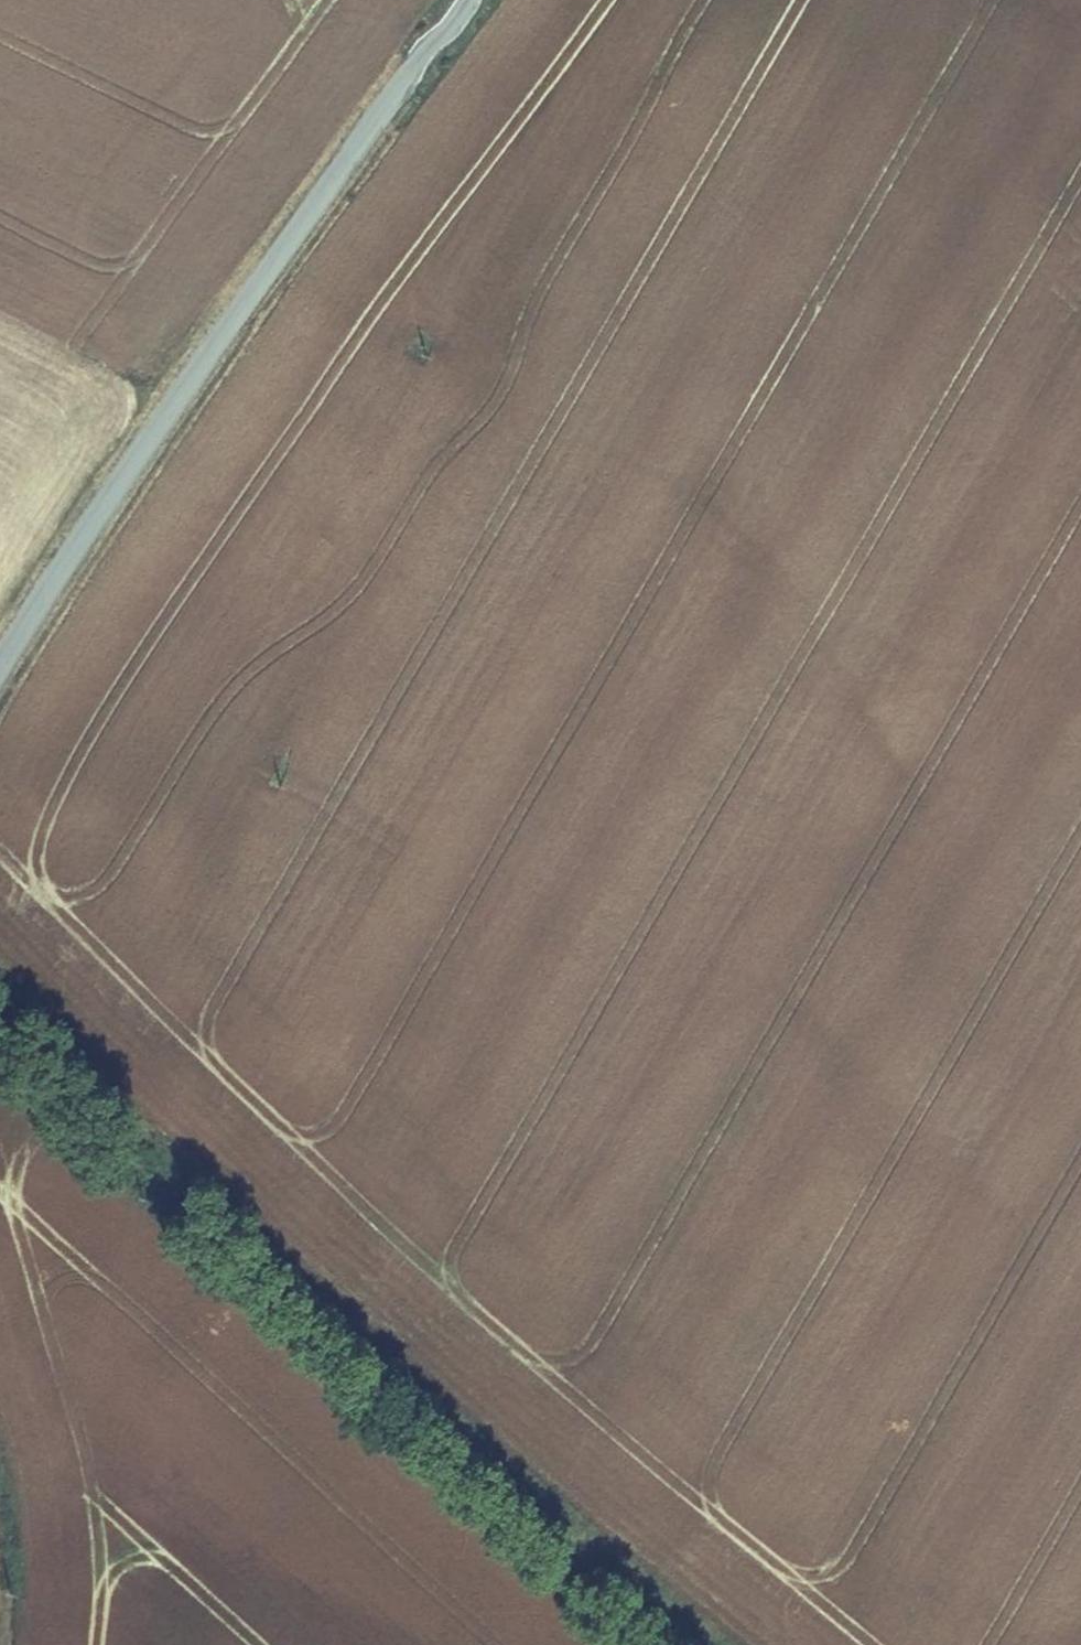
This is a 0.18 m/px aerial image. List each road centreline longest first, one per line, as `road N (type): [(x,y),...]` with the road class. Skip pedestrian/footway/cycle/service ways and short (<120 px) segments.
road 1 (unclassified): [(0,669),(460,0)]

